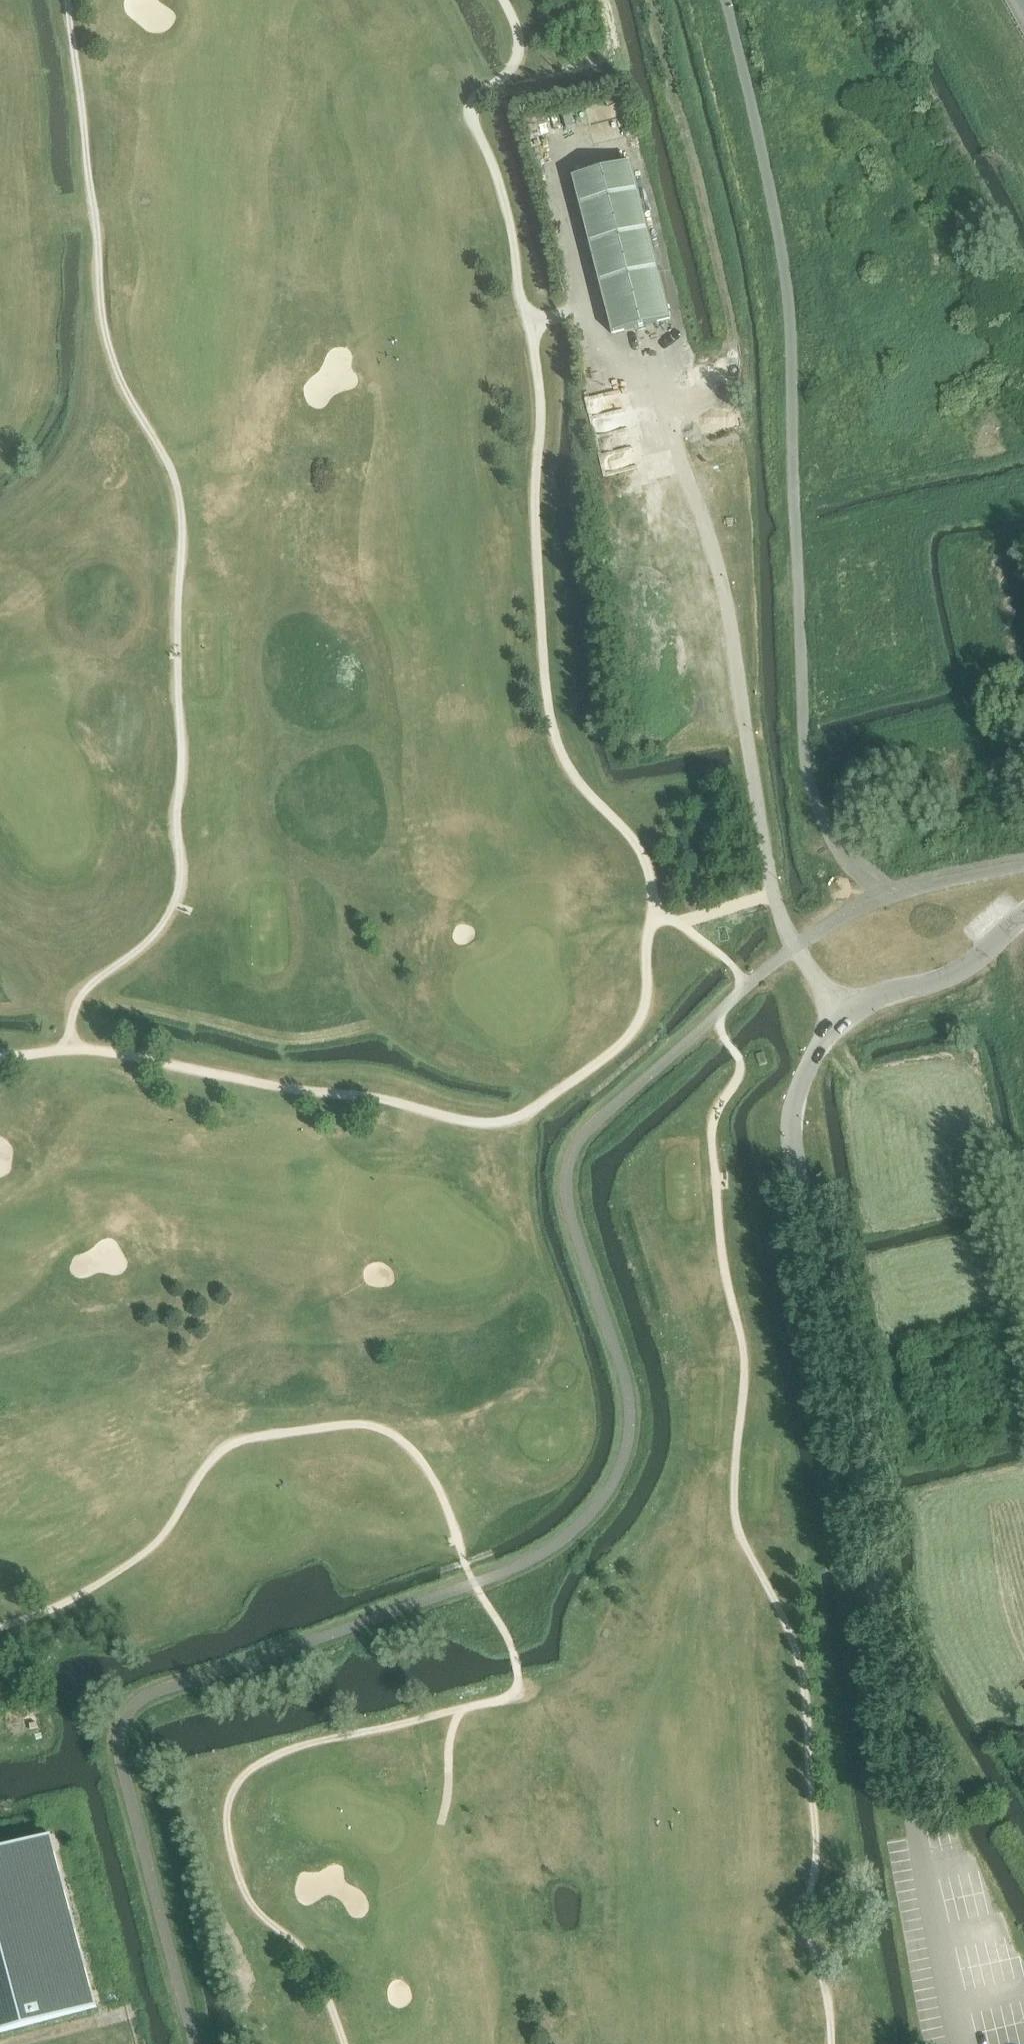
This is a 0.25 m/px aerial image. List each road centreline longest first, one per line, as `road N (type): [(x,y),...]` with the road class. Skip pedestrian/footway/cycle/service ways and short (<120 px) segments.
road 1 (track): [(821,1043),(853,1056),(975,1160),(1023,1401)]
road 2 (unclassified): [(1023,919),(970,966),(840,1015)]

